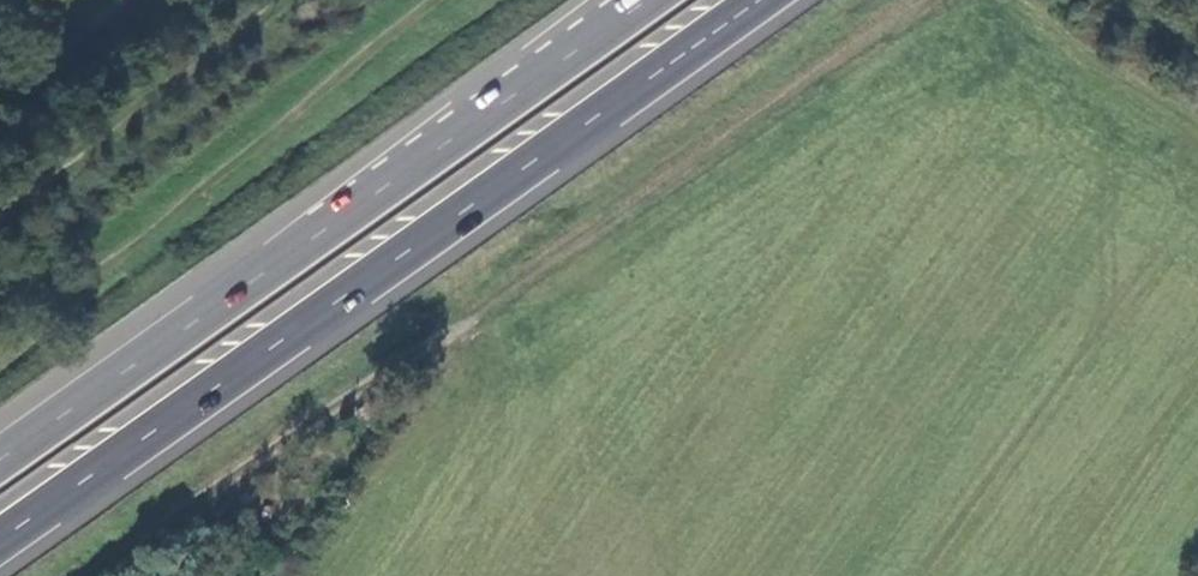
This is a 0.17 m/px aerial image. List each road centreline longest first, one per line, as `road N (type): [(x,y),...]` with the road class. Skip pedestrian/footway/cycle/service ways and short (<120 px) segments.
road 1 (track): [(100,575),(909,0)]
road 2 (trunk): [(0,540),(758,0)]
road 3 (trunk): [(647,0),(0,459)]
road 4 (track): [(0,352),(445,0)]

